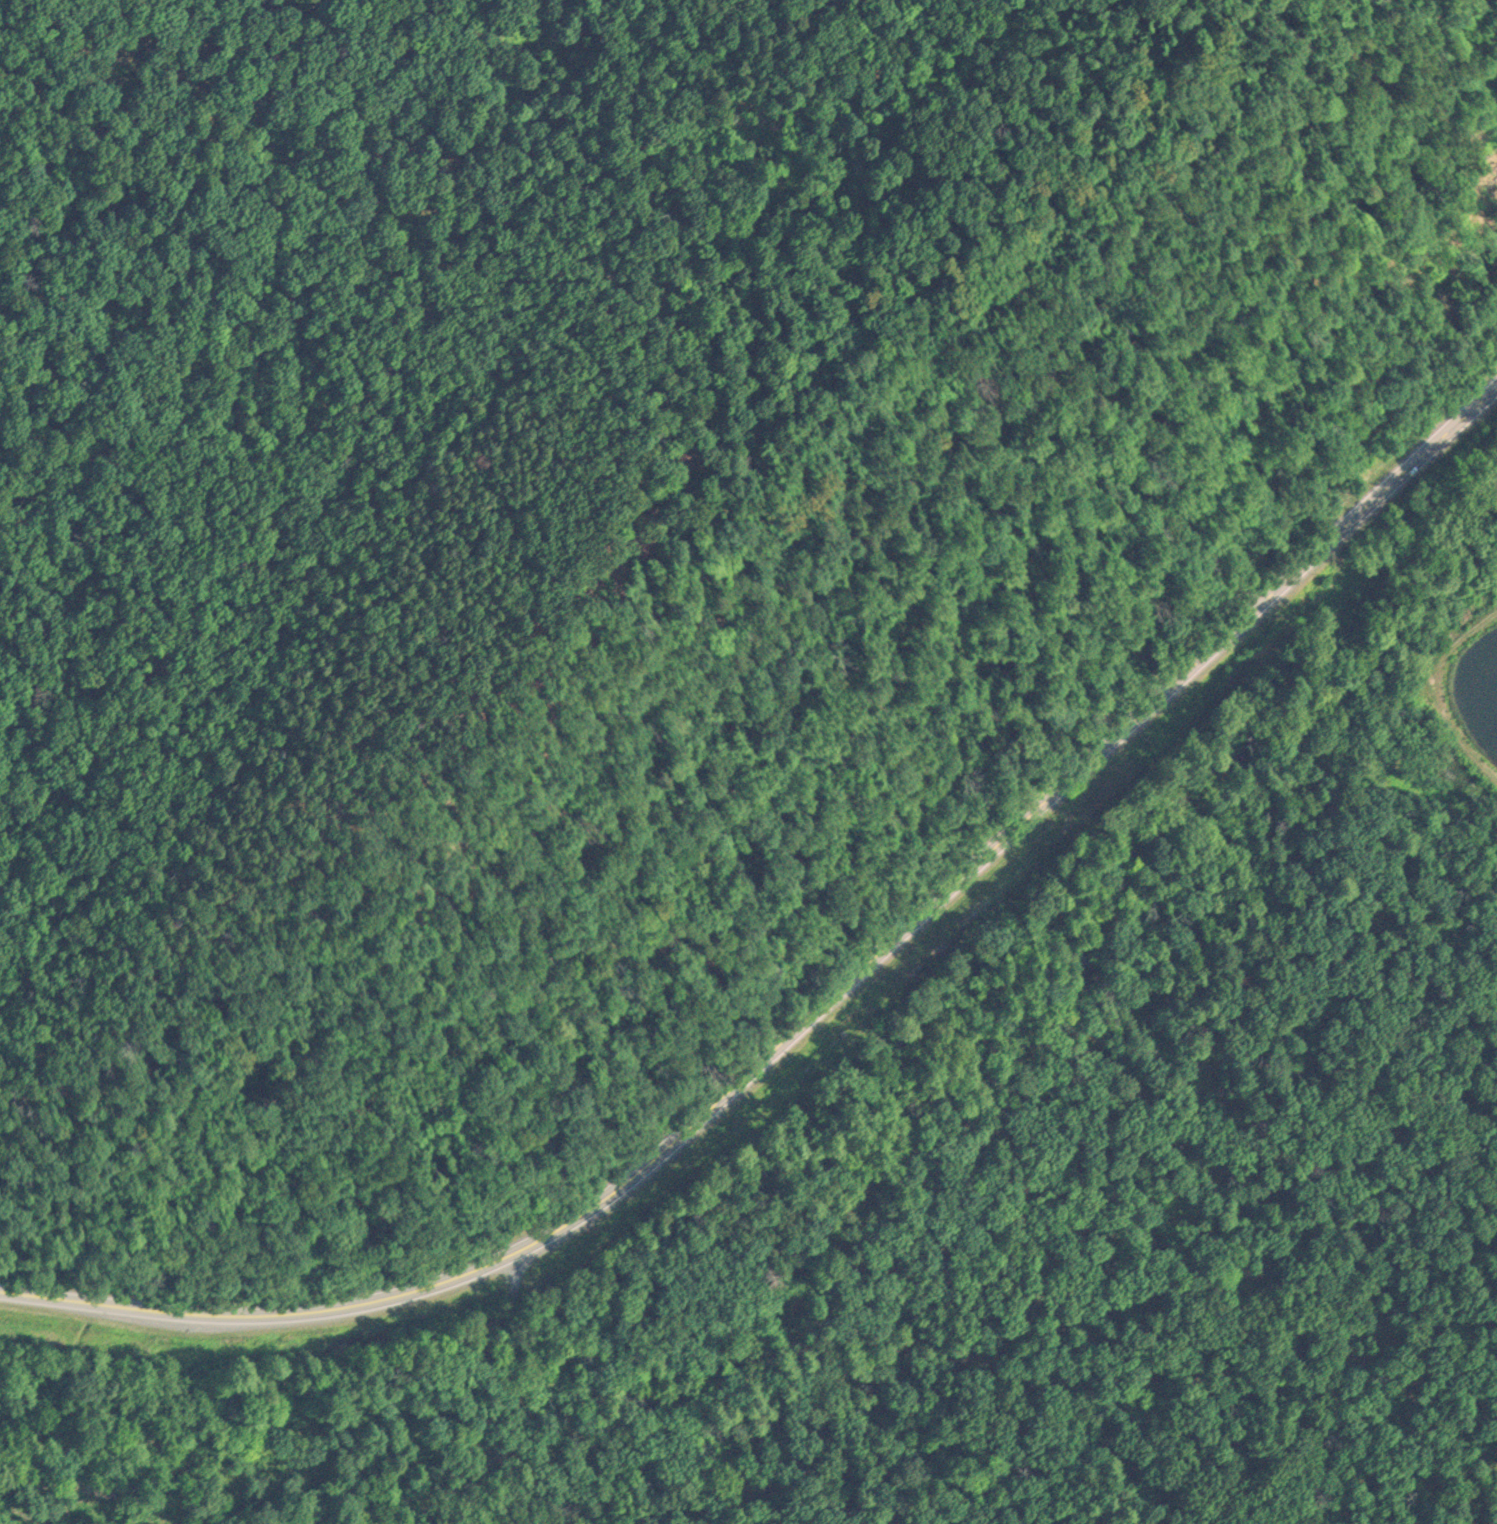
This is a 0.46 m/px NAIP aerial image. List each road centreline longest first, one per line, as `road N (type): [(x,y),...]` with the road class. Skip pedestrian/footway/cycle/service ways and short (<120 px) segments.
road 1 (secondary): [(1496,389),(691,1132),(524,1259),(300,1324),(150,1320),(0,1297)]

